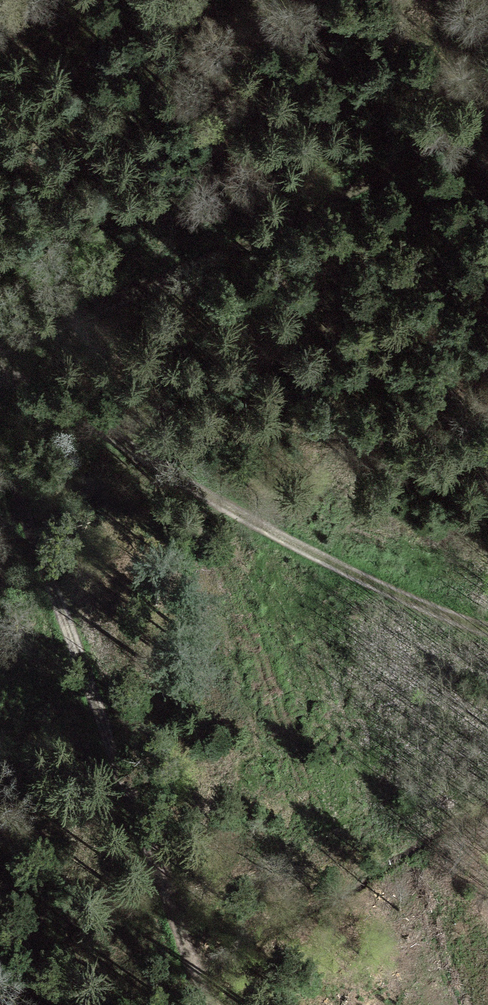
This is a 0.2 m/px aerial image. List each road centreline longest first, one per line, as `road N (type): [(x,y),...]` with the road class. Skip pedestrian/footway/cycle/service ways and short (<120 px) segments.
road 1 (track): [(0,475),(198,1004)]
road 2 (track): [(487,628),(282,540),(0,375)]
road 3 (track): [(487,123),(430,154),(0,328)]

